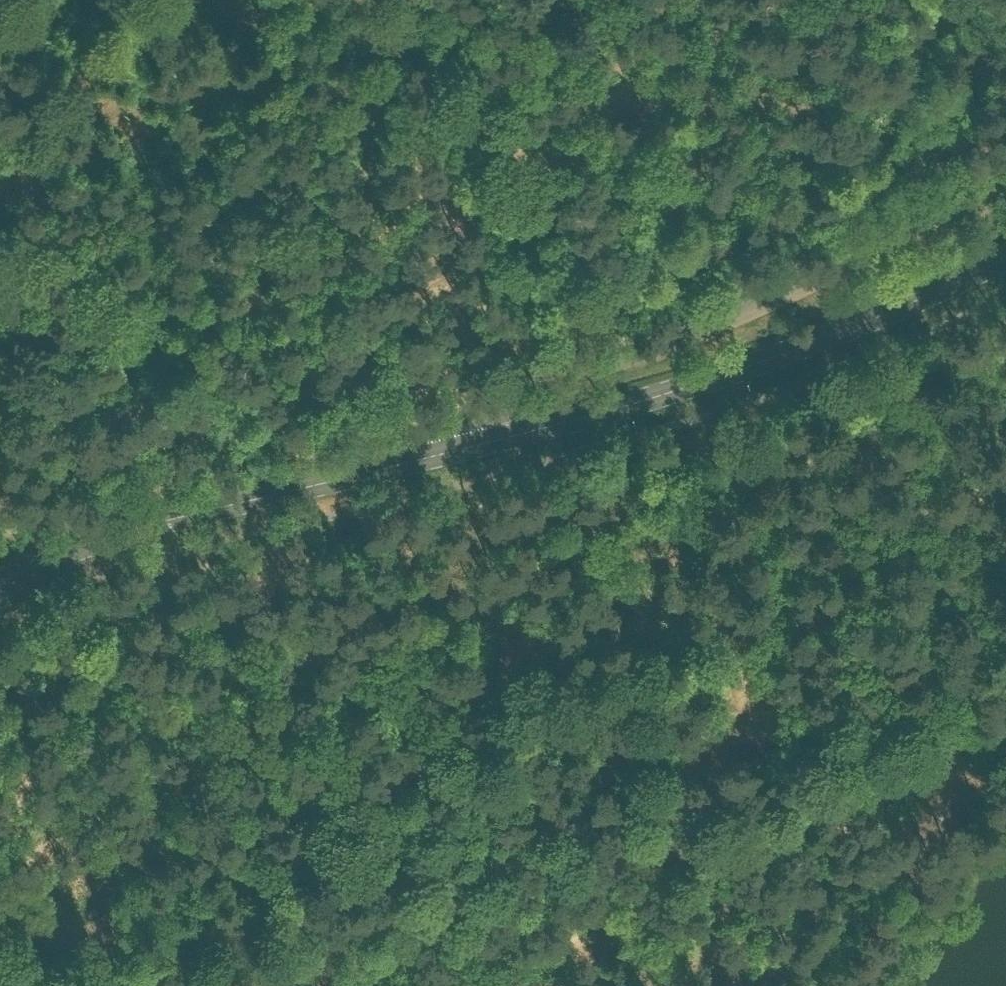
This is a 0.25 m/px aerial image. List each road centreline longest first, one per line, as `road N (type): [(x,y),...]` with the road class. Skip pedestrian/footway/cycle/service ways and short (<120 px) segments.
road 1 (secondary): [(0,589),(75,549),(163,518),(672,392),(864,323),(1005,257)]
road 2 (track): [(0,905),(148,985)]

